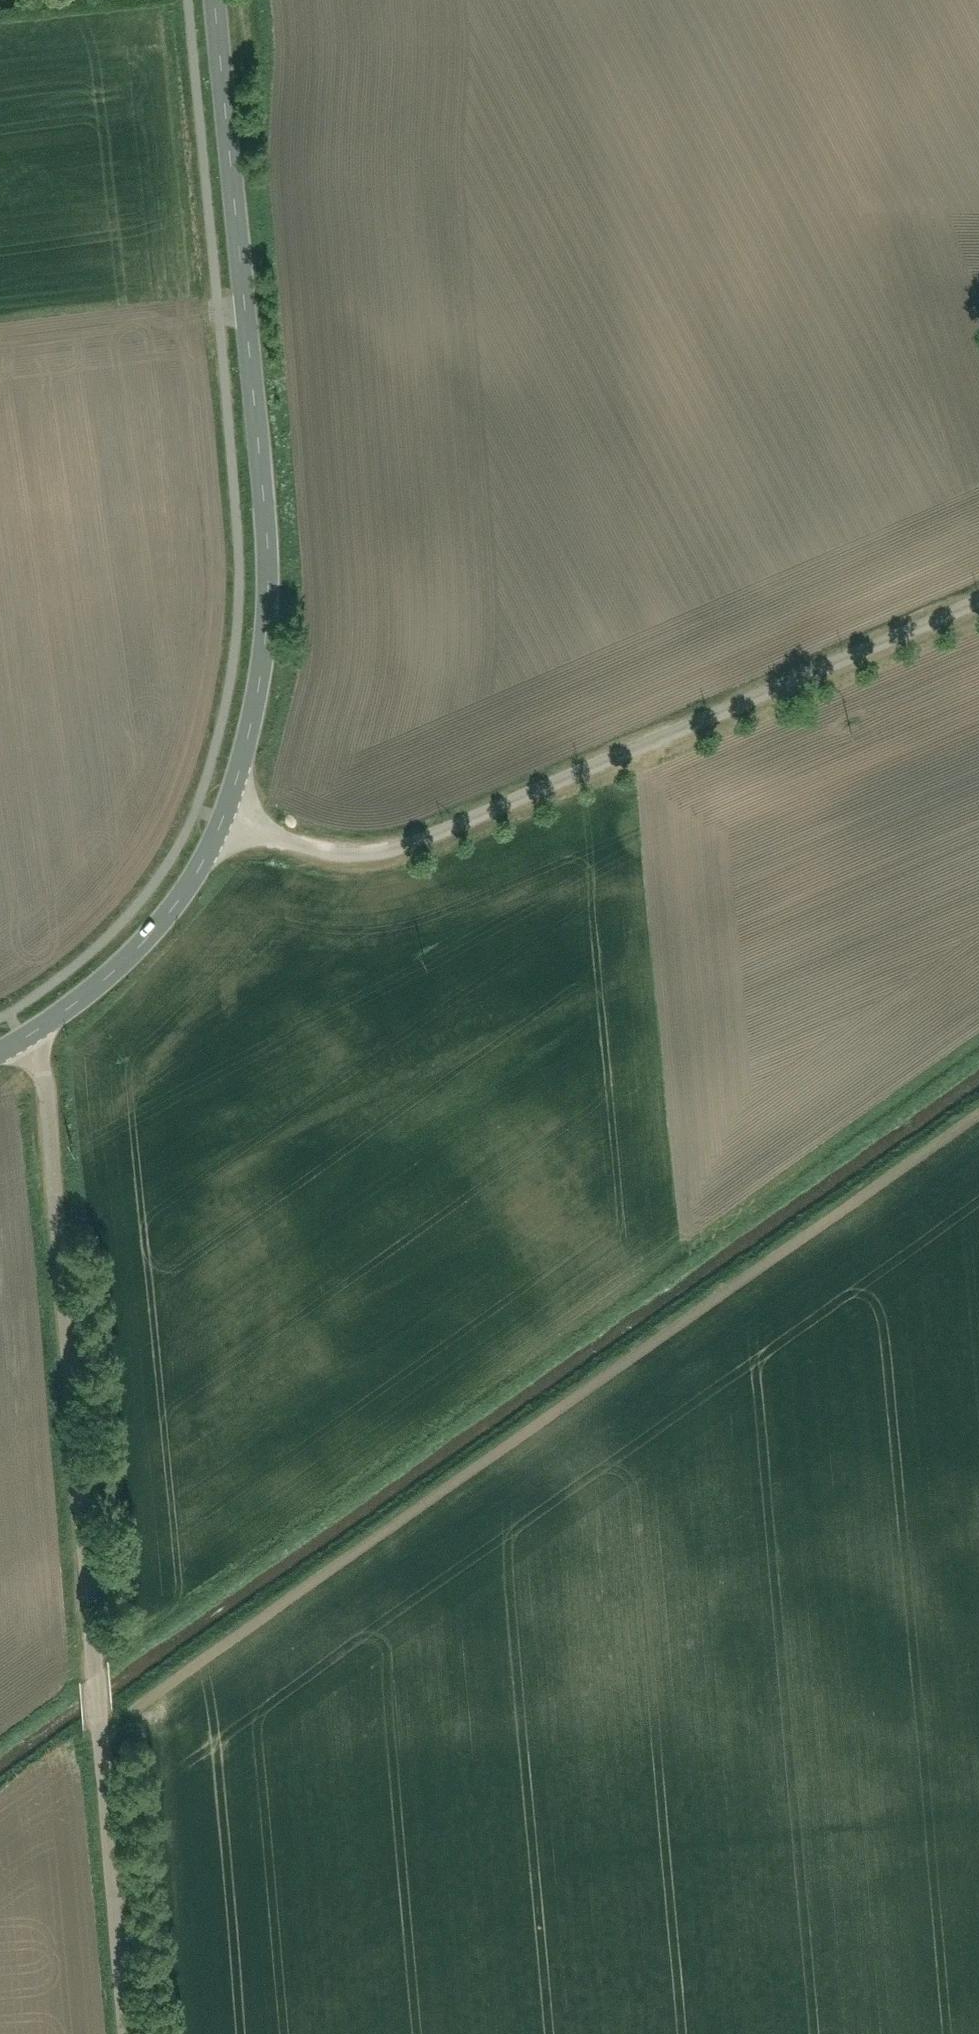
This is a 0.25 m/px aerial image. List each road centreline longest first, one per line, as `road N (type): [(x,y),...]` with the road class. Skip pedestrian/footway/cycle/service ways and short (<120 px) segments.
road 1 (residential): [(27,1037),(51,1135),(128,2033)]
road 2 (tertiary): [(220,0),(268,584),(258,707),(222,822)]
road 3 (unclassified): [(222,822),(348,854),(415,842),(978,587)]
road 4 (tertiary): [(222,822),(190,883),(147,938),(27,1037)]

